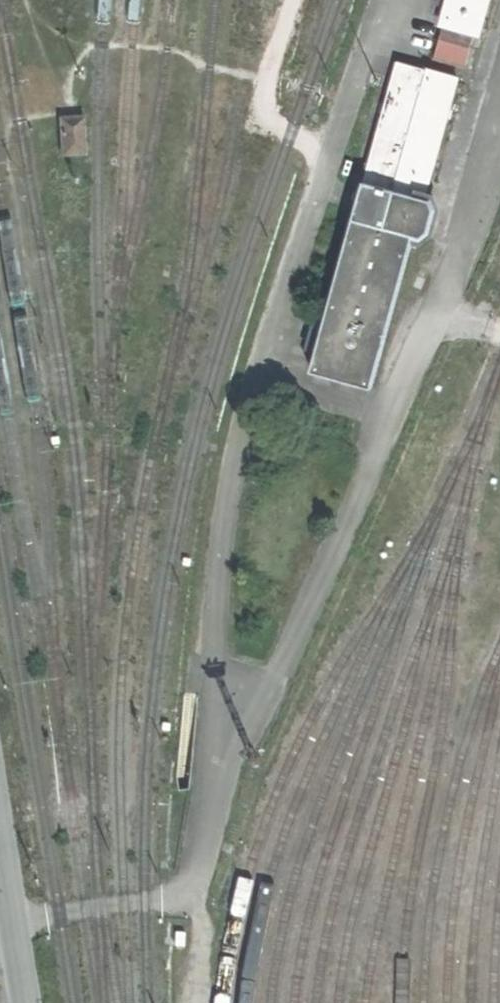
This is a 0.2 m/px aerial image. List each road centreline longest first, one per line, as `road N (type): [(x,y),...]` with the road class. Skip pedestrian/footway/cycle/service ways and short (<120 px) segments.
road 1 (track): [(199,1002),(197,892),(208,834),(437,307),(499,141)]
road 2 (track): [(208,834),(219,601),(238,445),(386,0)]
road 3 (track): [(15,919),(197,892)]
road 4 (residential): [(0,827),(28,1002)]
road 5 (track): [(260,365),(392,409)]

